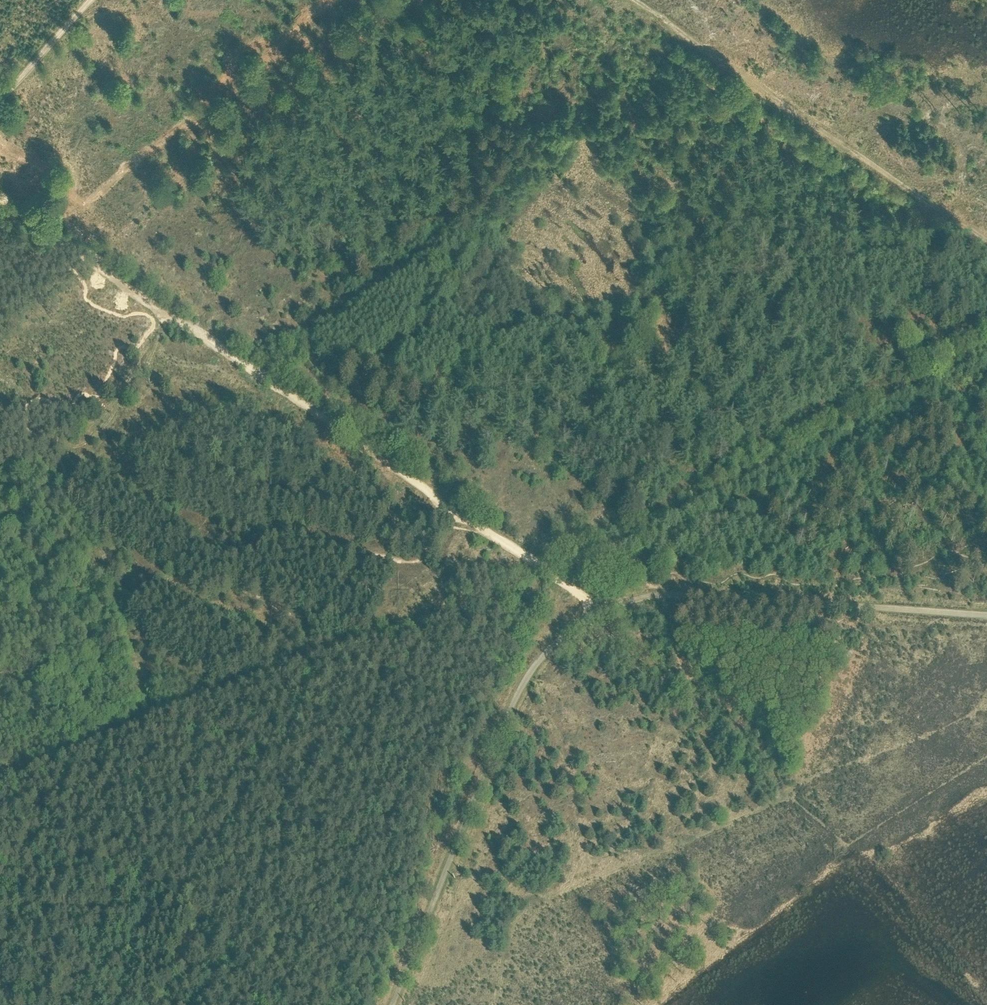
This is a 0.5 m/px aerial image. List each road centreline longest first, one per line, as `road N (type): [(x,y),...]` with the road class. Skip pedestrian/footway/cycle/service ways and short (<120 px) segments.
road 1 (unclassified): [(392,1004),(523,684),(574,627),(611,607),(686,595),(986,616)]
road 2 (track): [(479,526),(0,198)]
road 3 (track): [(585,566),(986,351)]
road 4 (track): [(986,243),(633,0)]
road 5 (track): [(89,0),(0,99)]

